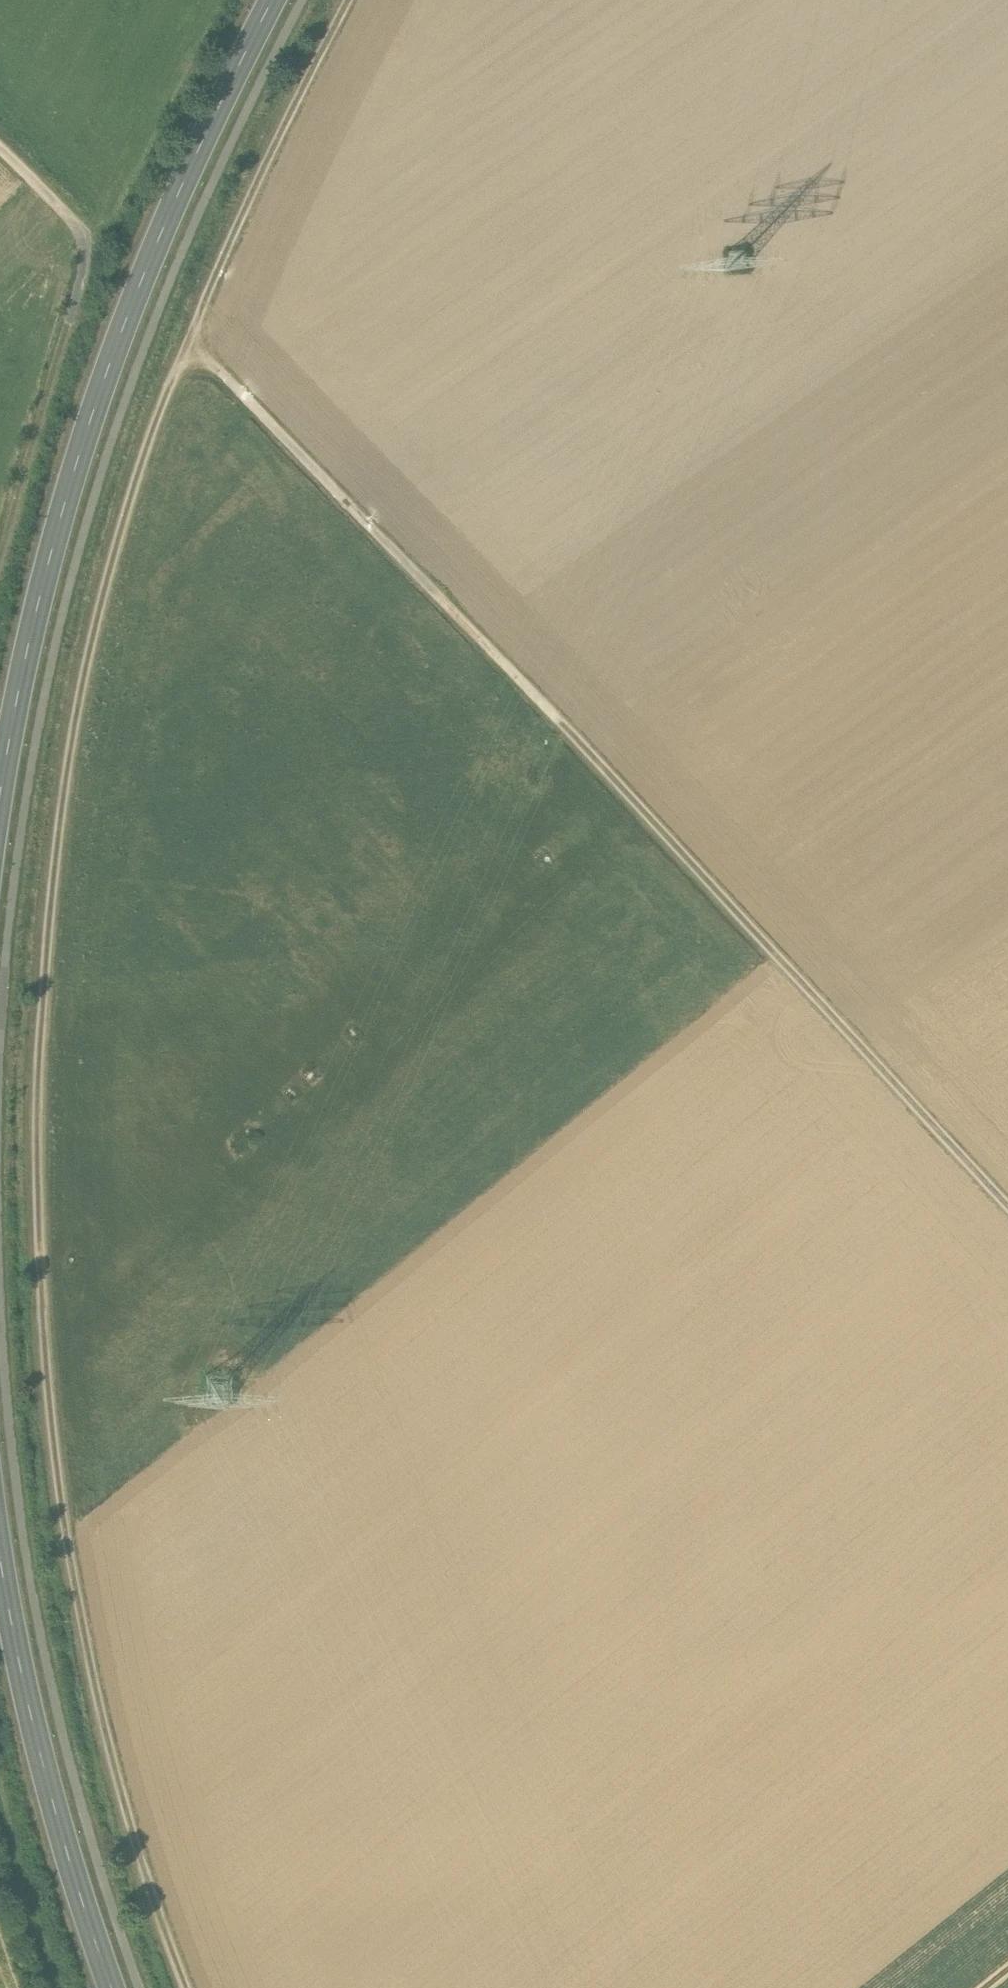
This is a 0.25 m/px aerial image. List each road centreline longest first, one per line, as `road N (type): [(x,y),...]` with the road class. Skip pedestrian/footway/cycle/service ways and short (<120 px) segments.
road 1 (track): [(191,1987),(132,1817),(77,1608),(37,1148),(70,751),(104,600),(189,342)]
road 2 (track): [(352,0),(189,342),(1007,1205)]
road 3 (secondary): [(0,796),(61,525),(125,328),(273,0)]
road 4 (secondary): [(112,1987),(39,1737),(0,1539)]
road 5 (track): [(93,235),(0,560)]
road 6 (track): [(0,1777),(69,1987)]
road 7 (residential): [(0,149),(93,235)]

